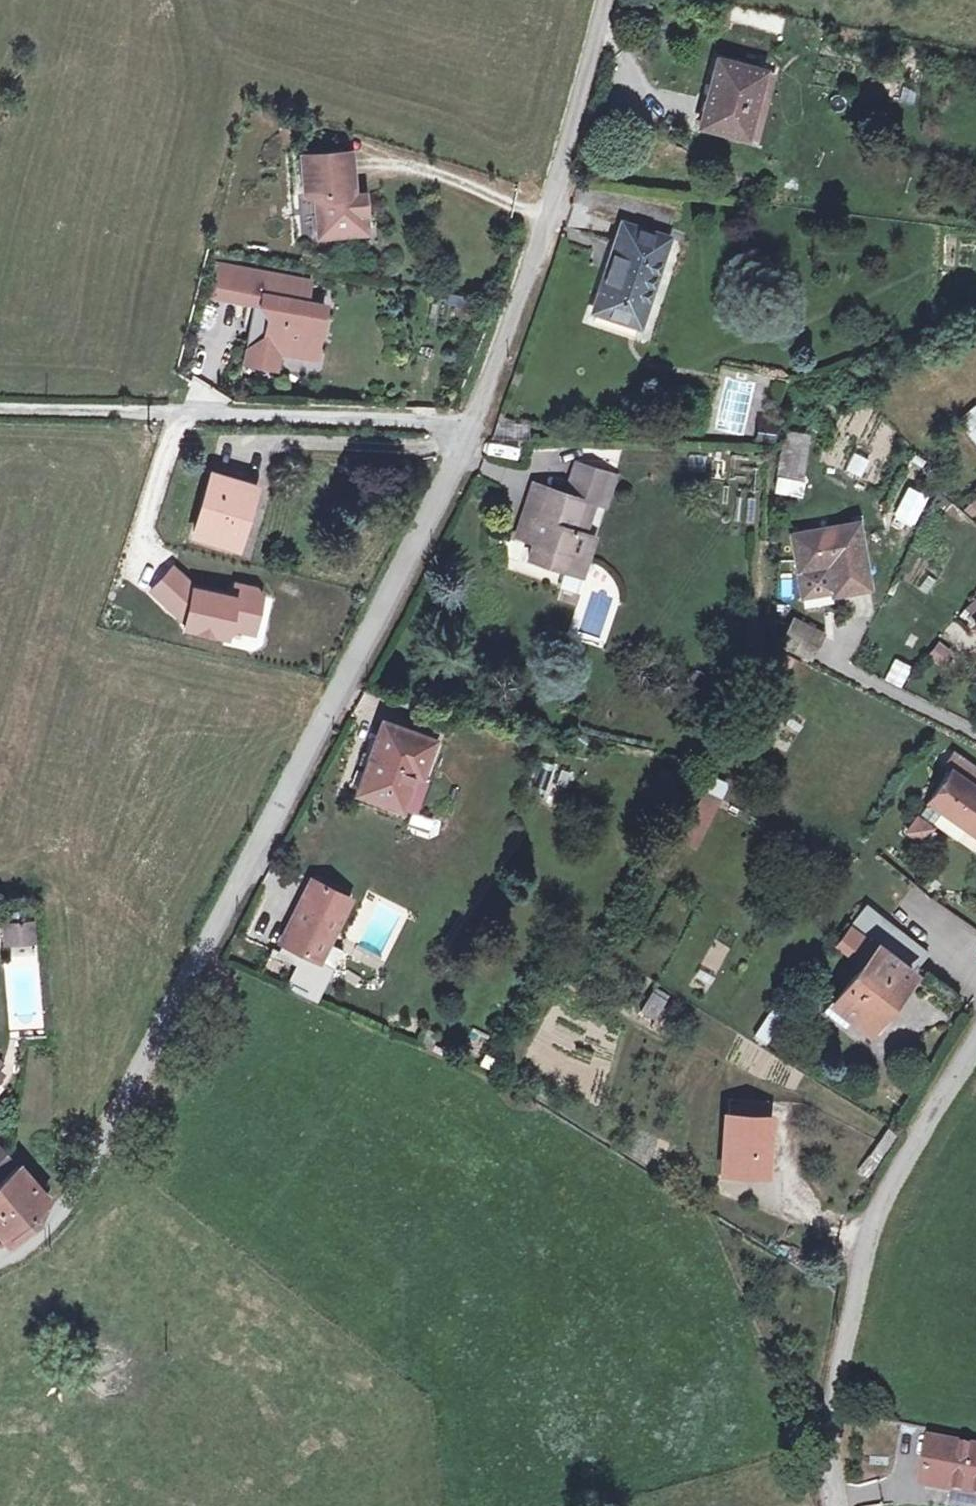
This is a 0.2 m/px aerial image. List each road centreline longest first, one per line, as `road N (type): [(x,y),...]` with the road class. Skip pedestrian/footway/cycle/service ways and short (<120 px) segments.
road 1 (residential): [(470,425),(74,1191),(54,1221),(0,1258)]
road 2 (unclassified): [(838,1505),(829,1452),(835,1372),(868,1242),(975,1036)]
road 3 (residential): [(470,425),(0,407)]
road 4 (residential): [(606,0),(532,259),(470,425)]

